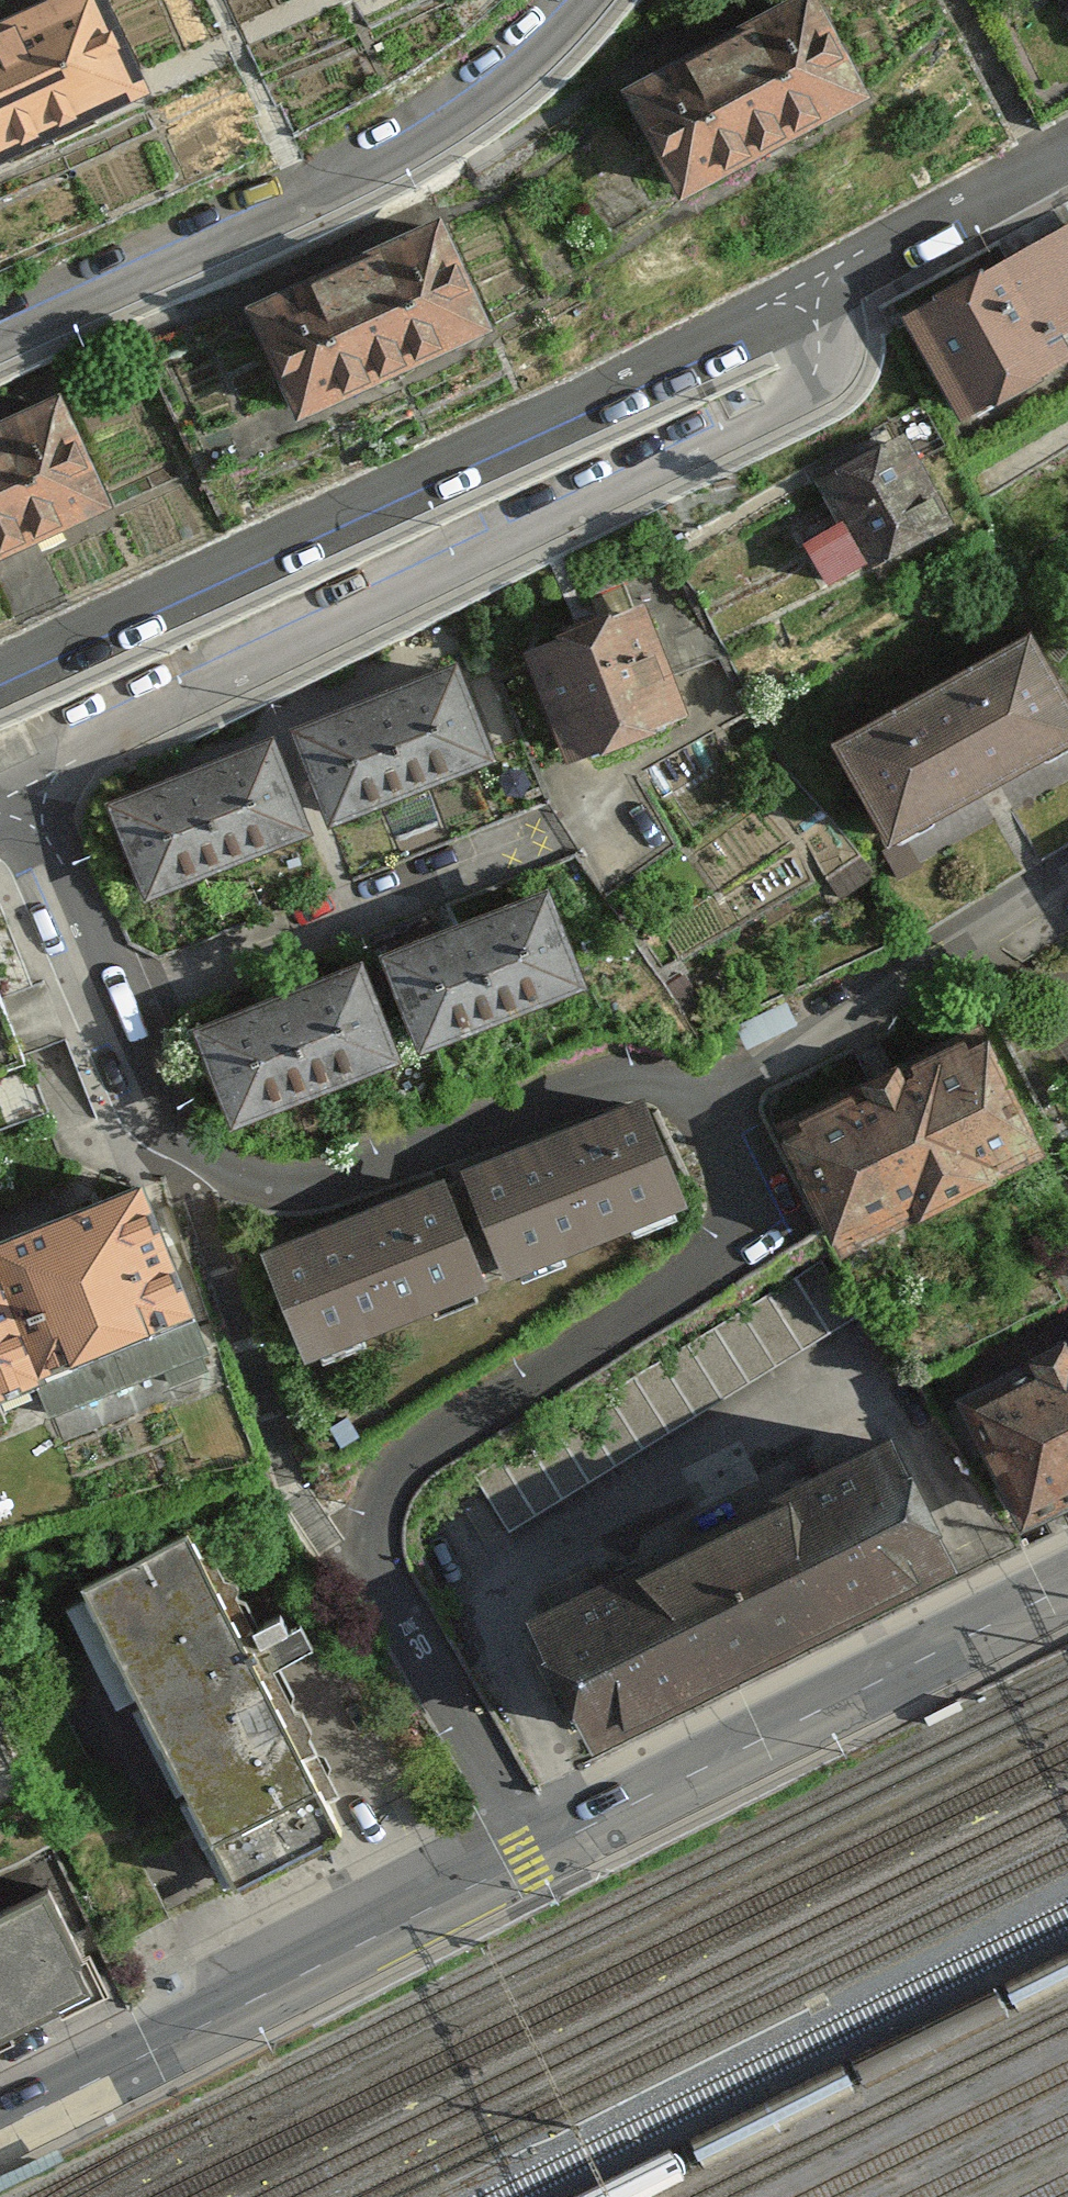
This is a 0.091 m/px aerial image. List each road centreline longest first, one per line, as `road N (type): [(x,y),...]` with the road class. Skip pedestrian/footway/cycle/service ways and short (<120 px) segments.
road 1 (residential): [(535,1854),(391,1596),(380,1568),(378,1514),(397,1470),(414,1455),(719,1258),(753,1202),(716,1107)]
road 2 (residential): [(27,787),(809,391),(819,334),(809,295)]
road 3 (residential): [(716,1107),(664,1070),(588,1081),(354,1179),(193,1162),(129,1075),(27,787)]
road 4 (motorway): [(1067,2028),(924,2042),(527,2107),(142,2196)]
road 5 (residential): [(0,680),(809,295)]
road 6 (residential): [(0,337),(448,127),(590,0)]
road 7 (secondary): [(0,2127),(535,1854)]
road 8 (secondary): [(535,1854),(1067,1588)]
road 9 (residential): [(716,1107),(1067,901)]
road 10 (residential): [(809,295),(1067,155)]

